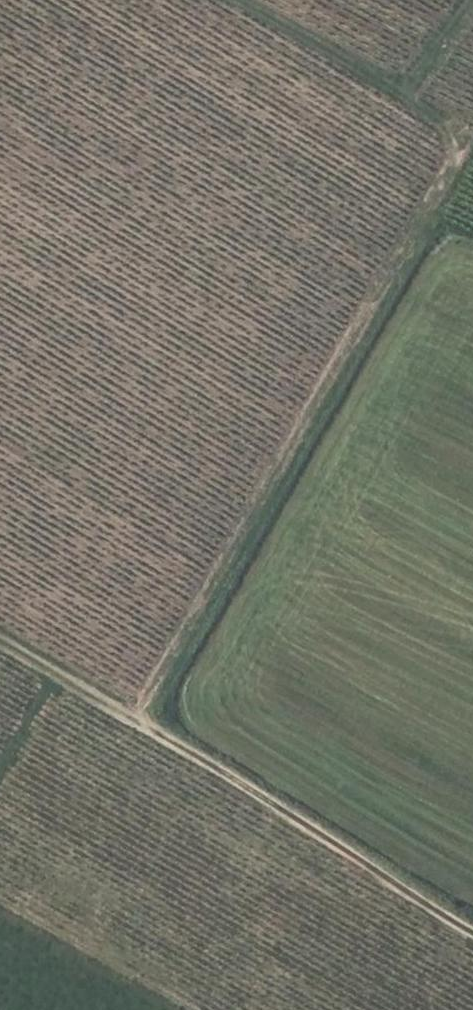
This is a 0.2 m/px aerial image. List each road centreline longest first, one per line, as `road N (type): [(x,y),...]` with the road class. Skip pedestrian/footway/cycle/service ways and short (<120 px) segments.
road 1 (track): [(130,720),(461,143),(397,95),(227,0)]
road 2 (track): [(472,936),(130,720),(0,647)]

